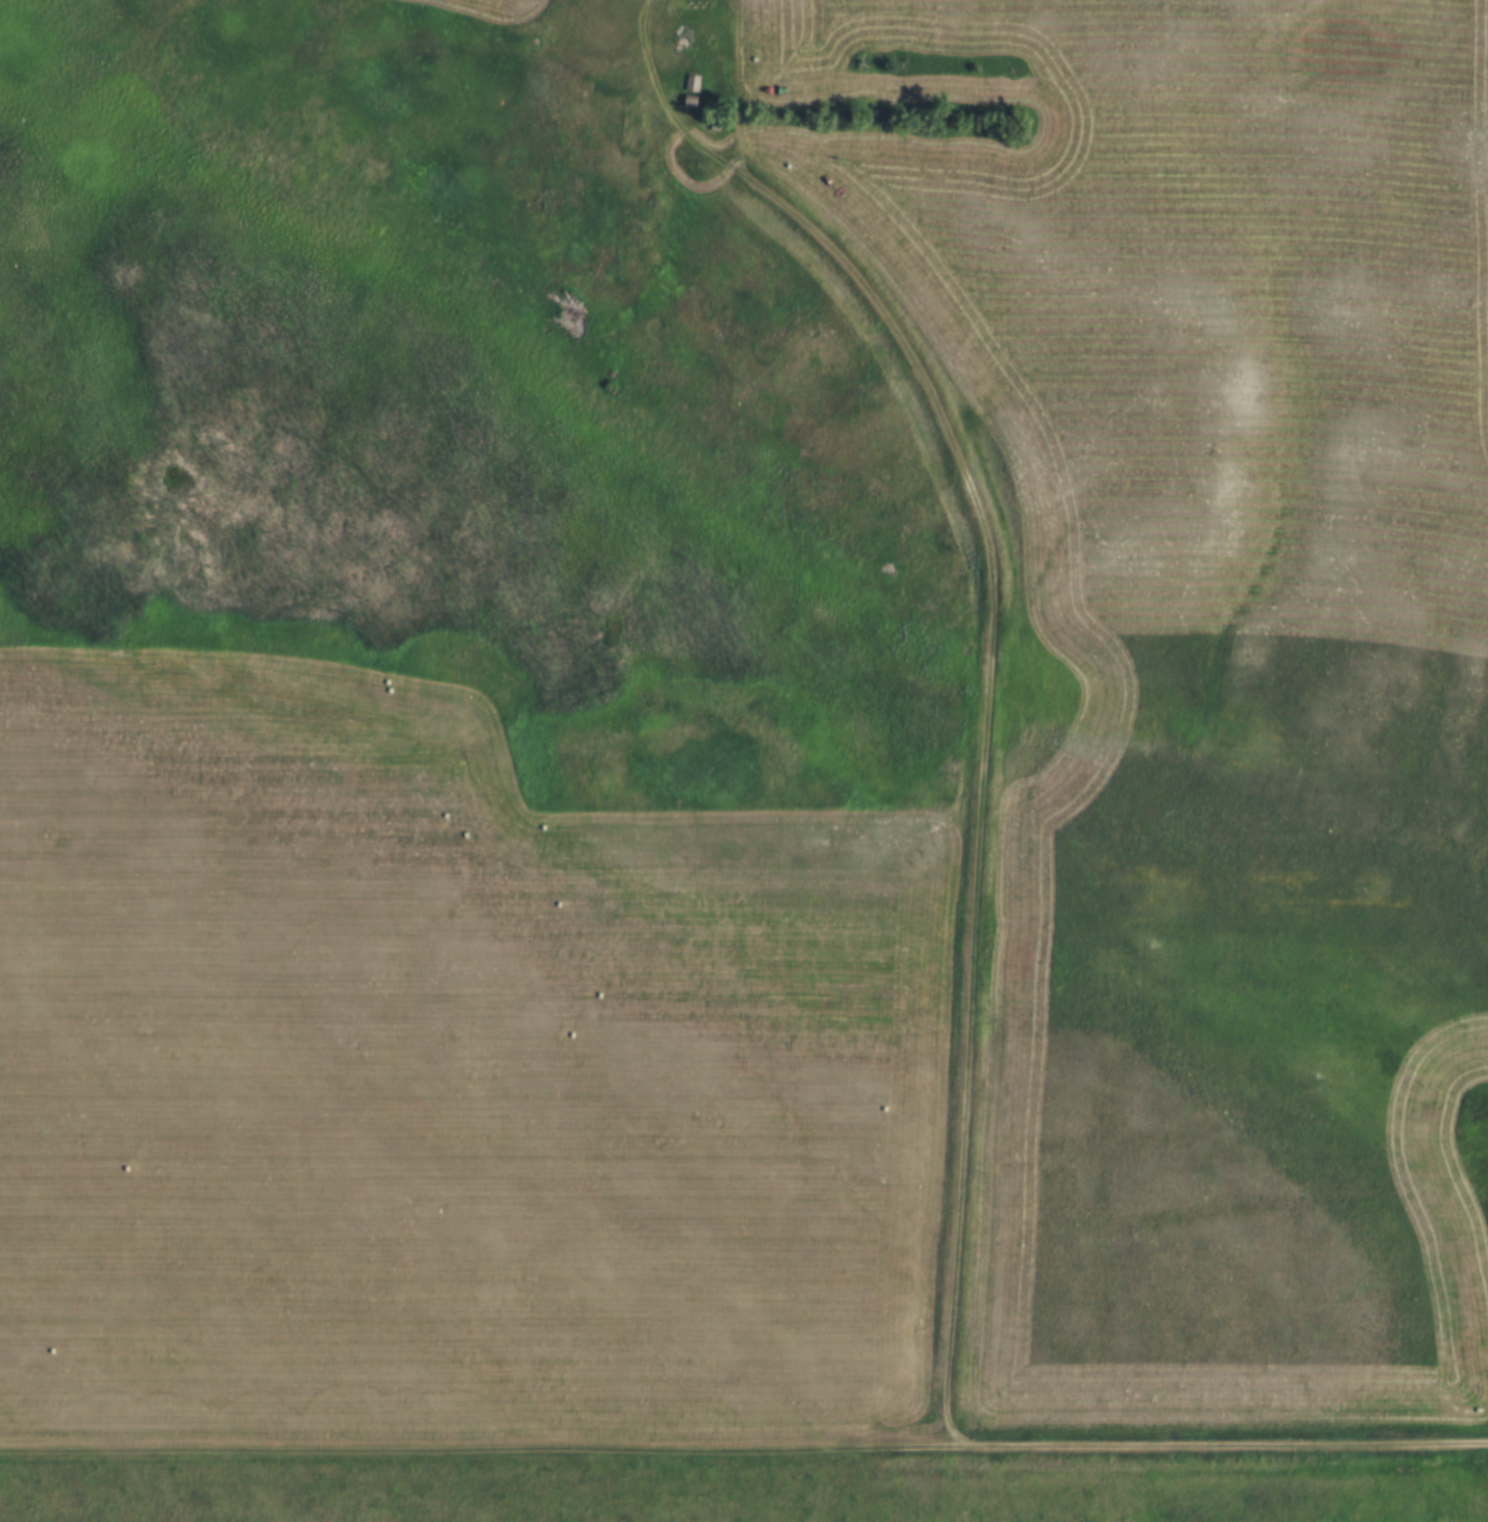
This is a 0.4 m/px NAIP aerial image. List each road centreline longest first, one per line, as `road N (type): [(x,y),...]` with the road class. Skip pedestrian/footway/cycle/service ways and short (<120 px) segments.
road 1 (track): [(1487,1444),(0,1451)]
road 2 (track): [(740,159),(808,220),(915,356),(982,515),(995,574),(947,1447)]

